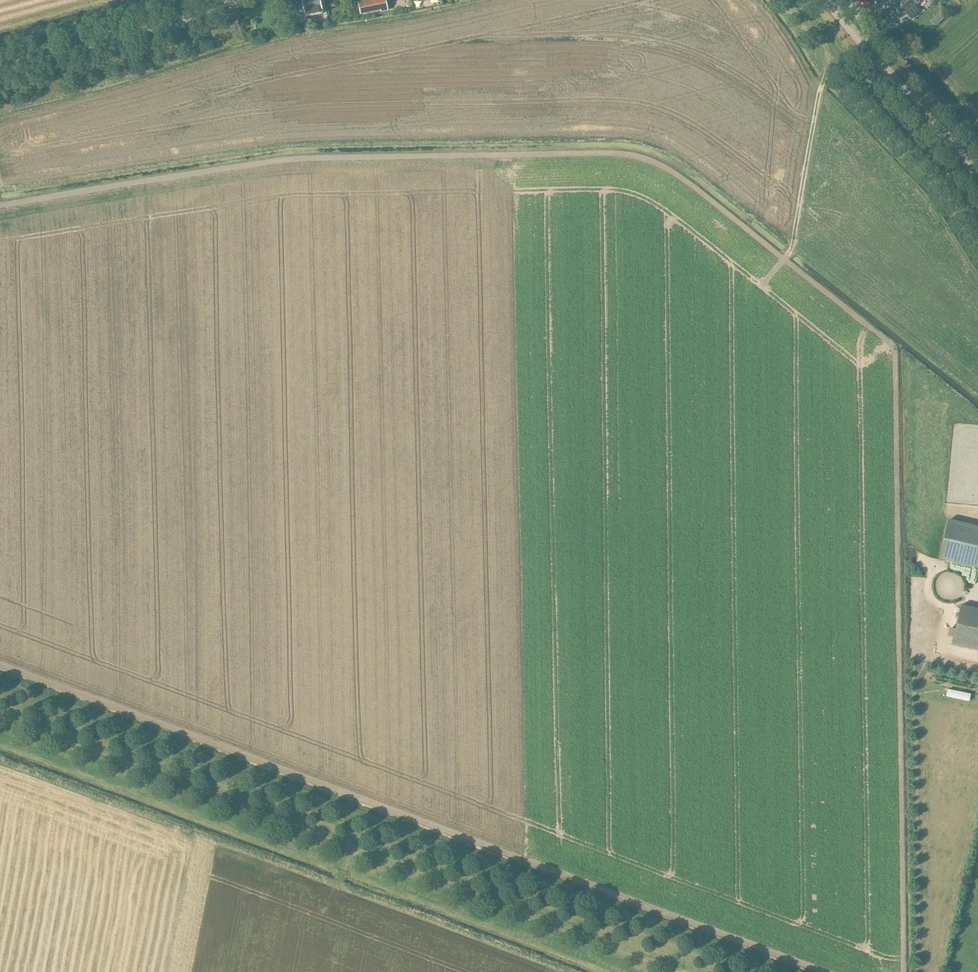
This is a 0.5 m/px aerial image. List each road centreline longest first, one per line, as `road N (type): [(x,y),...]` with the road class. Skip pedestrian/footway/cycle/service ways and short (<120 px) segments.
road 1 (track): [(683,971),(0,721)]
road 2 (unclassified): [(0,68),(252,0)]
road 3 (track): [(791,248),(827,59),(797,0)]
road 4 (unclassified): [(824,0),(977,177)]

